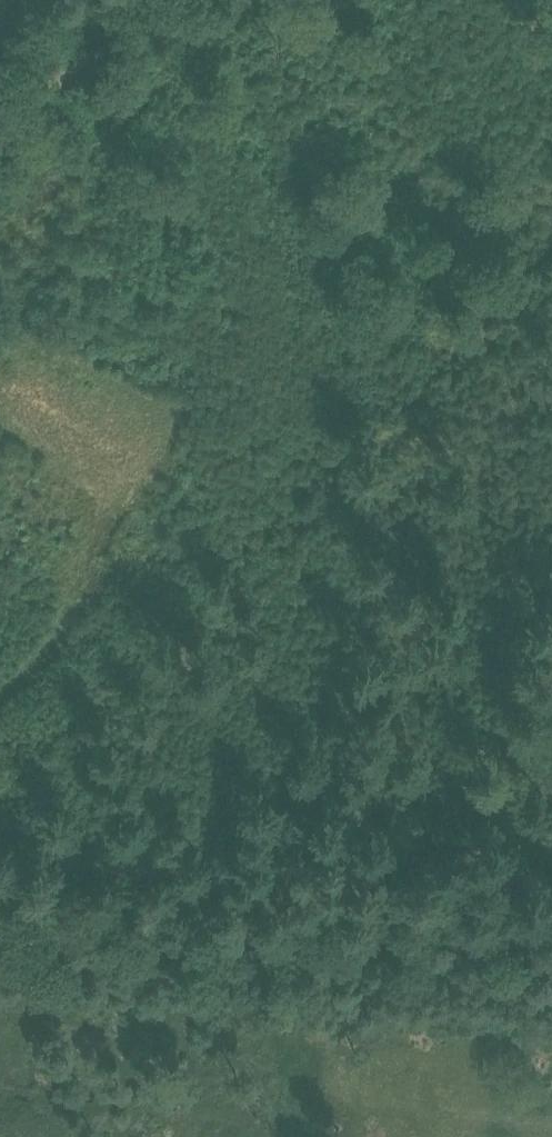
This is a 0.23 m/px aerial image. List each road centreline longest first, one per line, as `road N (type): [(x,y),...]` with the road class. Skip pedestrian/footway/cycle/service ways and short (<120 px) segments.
road 1 (track): [(551,944),(0,922)]

